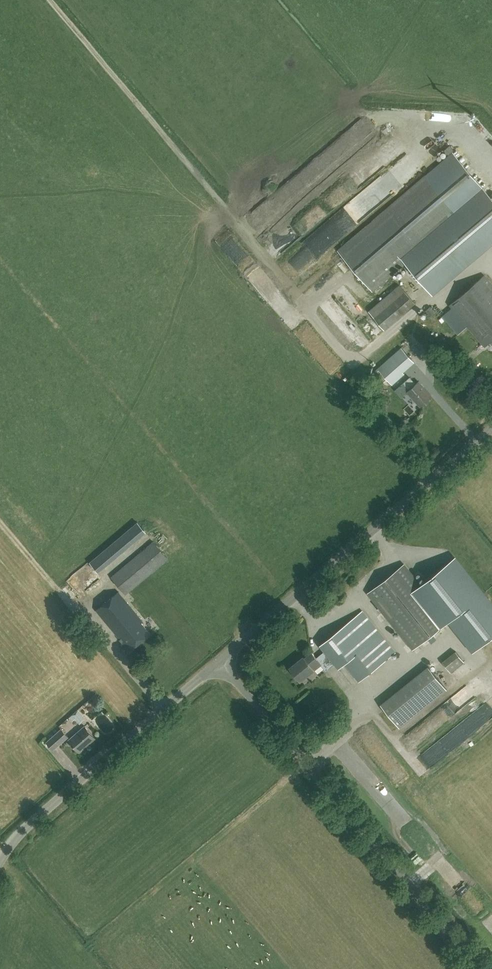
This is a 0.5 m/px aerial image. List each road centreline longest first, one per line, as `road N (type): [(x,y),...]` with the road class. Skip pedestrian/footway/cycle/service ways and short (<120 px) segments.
road 1 (unclassified): [(482,968),(218,659)]
road 2 (tertiary): [(218,659),(491,430)]
road 3 (tertiary): [(0,862),(218,659)]

